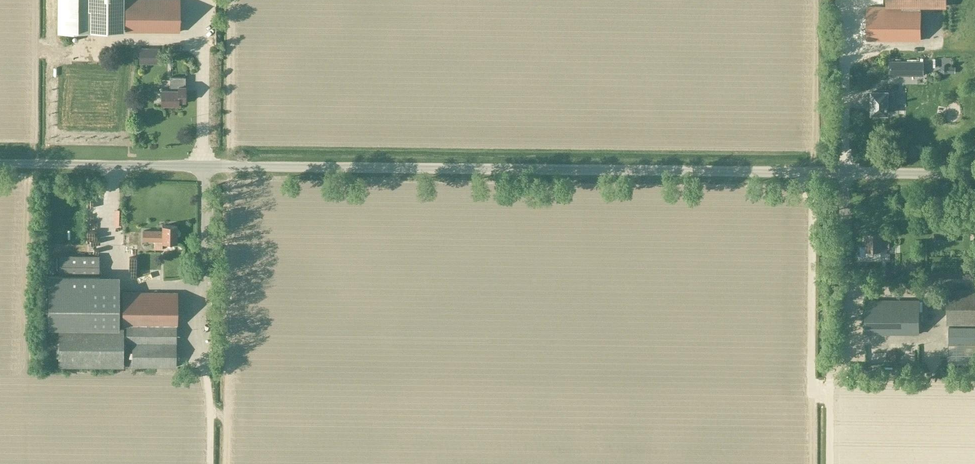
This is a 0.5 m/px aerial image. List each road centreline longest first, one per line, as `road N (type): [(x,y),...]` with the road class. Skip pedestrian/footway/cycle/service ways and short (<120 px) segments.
road 1 (unclassified): [(974,174),(0,164)]

